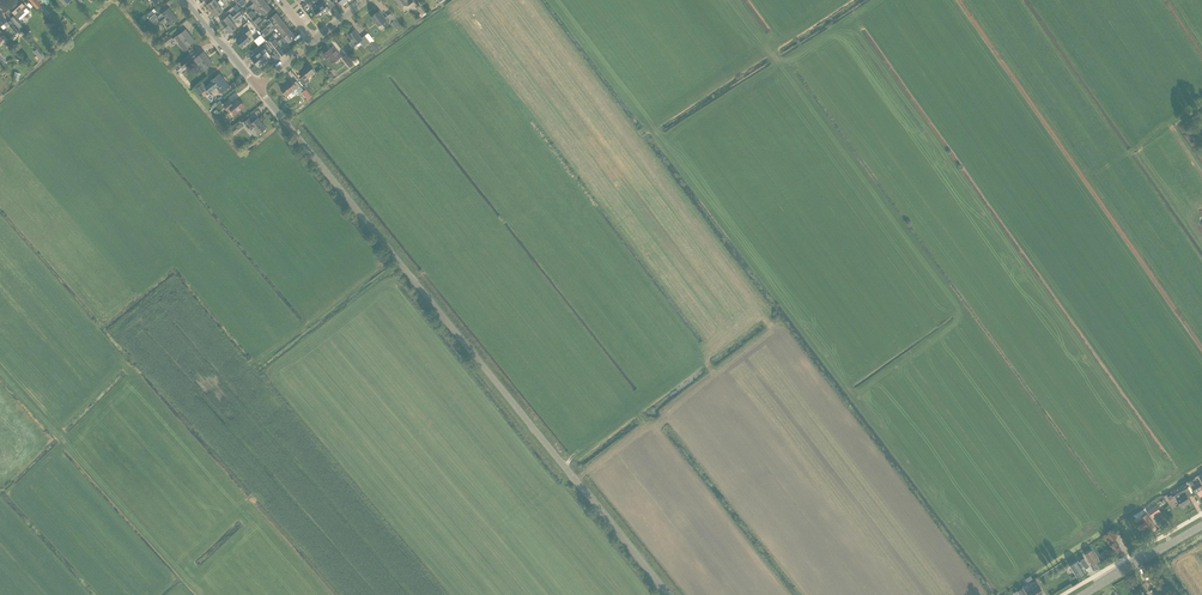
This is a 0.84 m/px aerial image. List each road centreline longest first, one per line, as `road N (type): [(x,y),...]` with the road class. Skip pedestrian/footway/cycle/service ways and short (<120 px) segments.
road 1 (tertiary): [(669,594),(258,86)]
road 2 (secondary): [(1086,594),(1201,526)]

